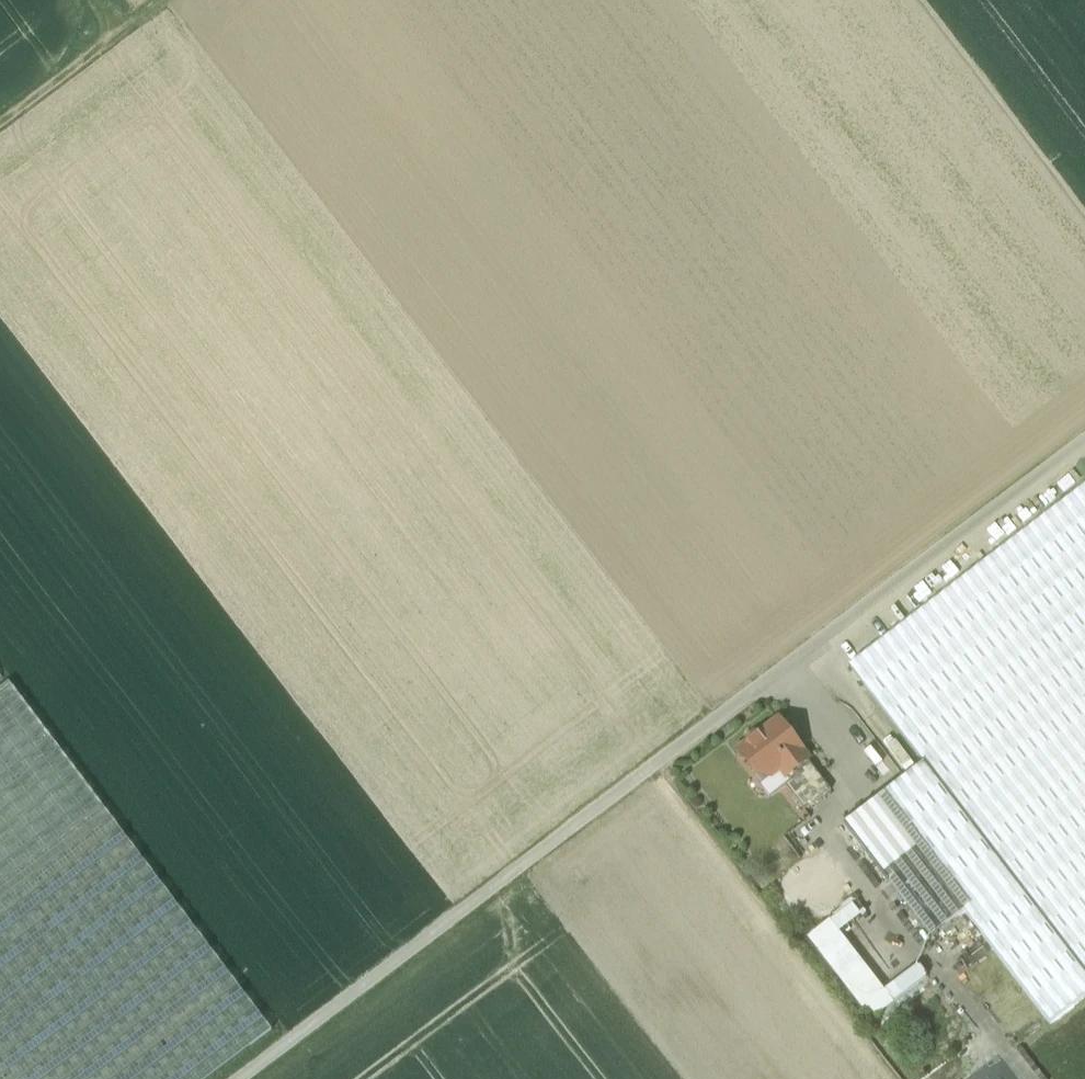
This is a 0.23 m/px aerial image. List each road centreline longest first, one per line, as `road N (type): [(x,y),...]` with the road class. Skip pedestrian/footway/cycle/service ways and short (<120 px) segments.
road 1 (track): [(1084,441),(243,1078)]
road 2 (track): [(1019,1078),(837,819),(855,789),(774,676)]
road 3 (track): [(162,0),(0,123)]

